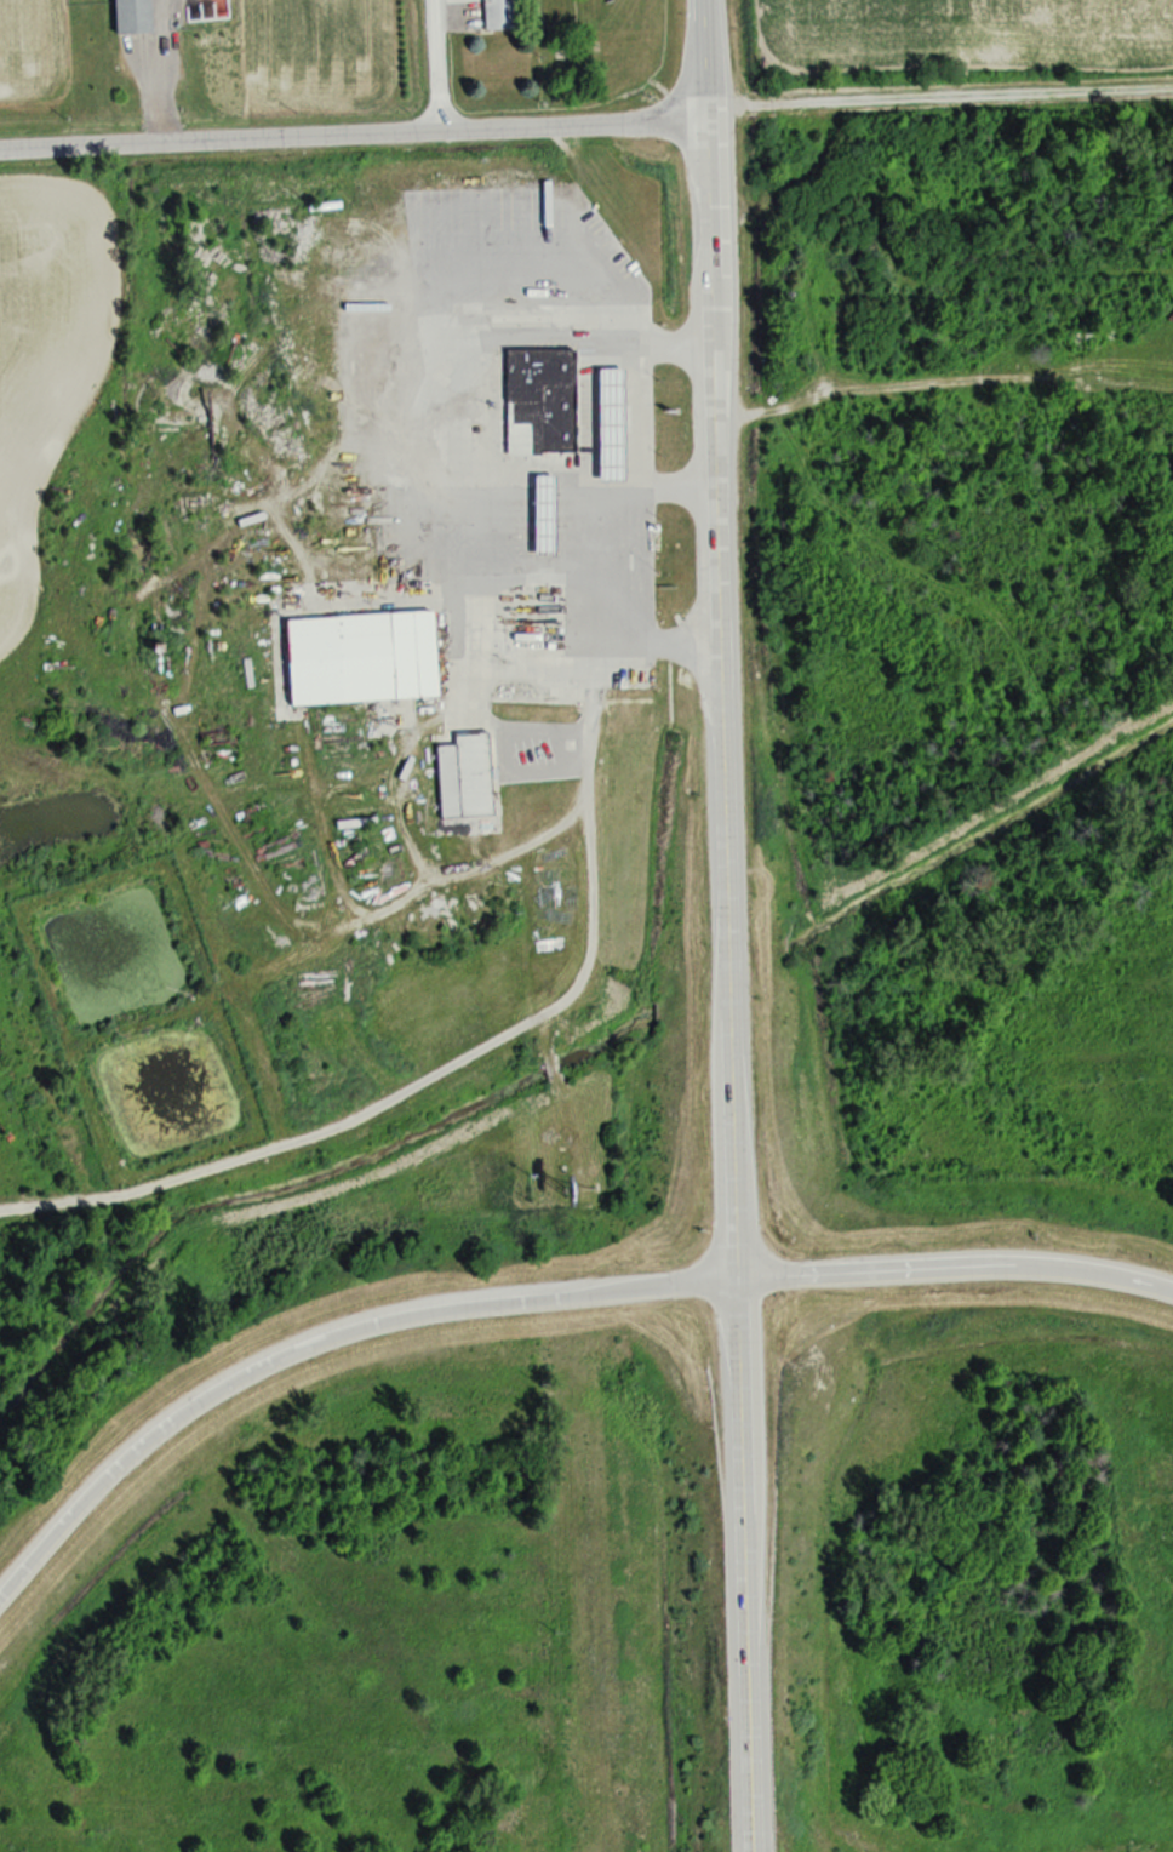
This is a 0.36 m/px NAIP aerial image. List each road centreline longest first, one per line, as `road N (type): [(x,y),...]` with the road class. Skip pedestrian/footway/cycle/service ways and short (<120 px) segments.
road 1 (secondary): [(708,119),(752,1851)]
road 2 (motorway): [(734,1271),(405,1316),(247,1371),(144,1441),(0,1594)]
road 3 (residential): [(0,149),(708,119)]
road 4 (motorway): [(1172,1290),(1023,1265),(734,1271)]
road 5 (residential): [(432,0),(440,128)]

